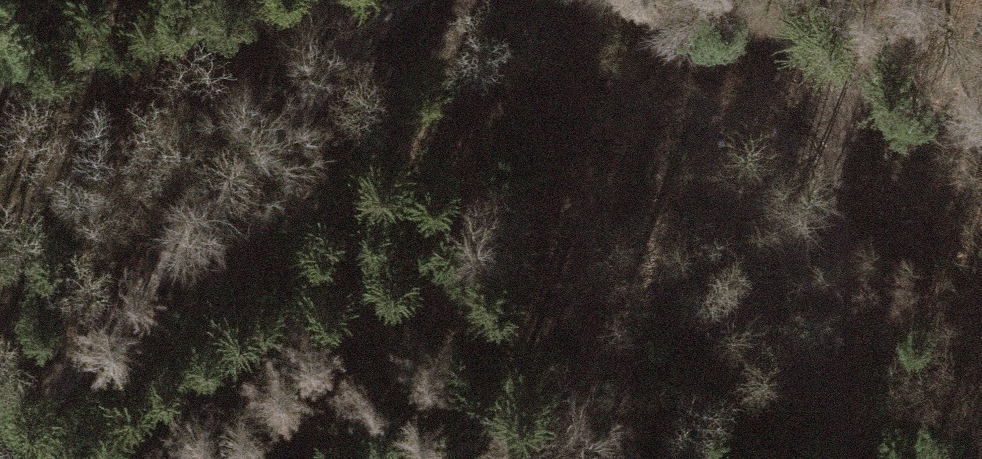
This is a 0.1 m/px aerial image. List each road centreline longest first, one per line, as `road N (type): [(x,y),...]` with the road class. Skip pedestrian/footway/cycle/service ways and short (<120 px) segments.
road 1 (unclassified): [(0,450),(369,34),(411,0)]
road 2 (track): [(854,458),(845,263),(809,43)]
road 3 (track): [(369,34),(0,71)]
road 4 (track): [(639,0),(809,43),(981,129)]

